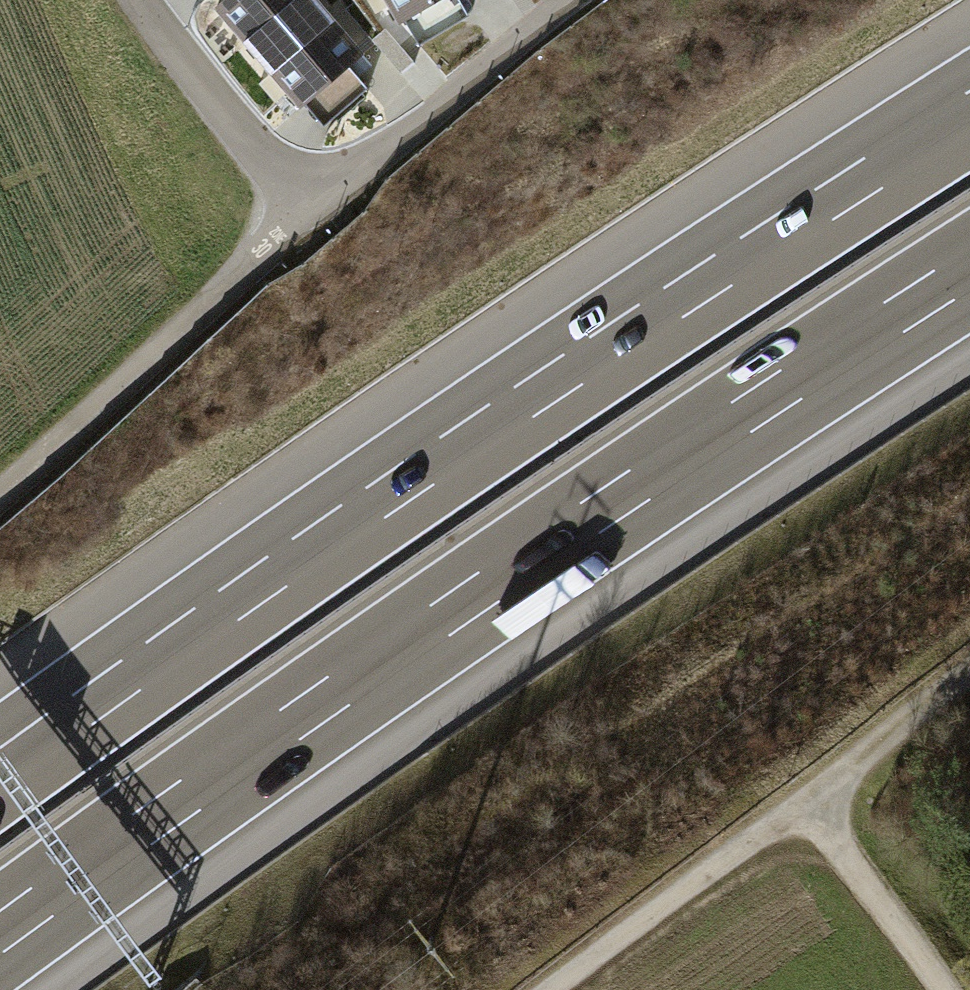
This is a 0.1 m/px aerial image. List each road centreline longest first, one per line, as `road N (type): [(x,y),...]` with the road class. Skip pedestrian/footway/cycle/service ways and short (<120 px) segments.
road 1 (motorway): [(0,936),(465,606),(969,272)]
road 2 (motorway): [(969,110),(387,493),(0,767)]
road 3 (track): [(969,679),(554,989)]
road 4 (track): [(313,221),(0,496)]
road 5 (residential): [(589,0),(313,221)]
road 6 (residential): [(142,0),(313,221)]
road 7 (track): [(942,989),(804,803)]

